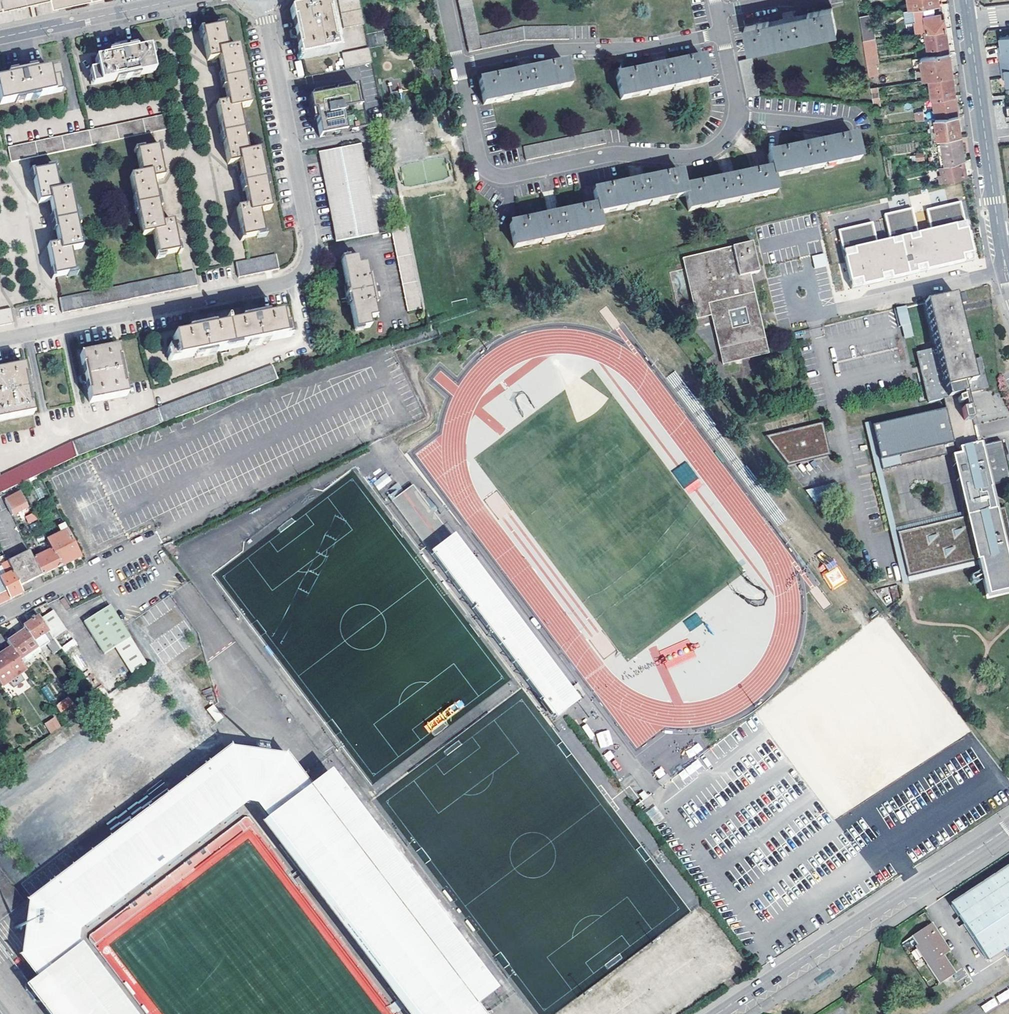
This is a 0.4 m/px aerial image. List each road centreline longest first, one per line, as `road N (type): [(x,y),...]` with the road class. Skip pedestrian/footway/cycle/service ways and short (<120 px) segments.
road 1 (residential): [(736,116),(724,142),(702,155),(610,156),(498,177),(478,162),(458,65)]
road 2 (residential): [(716,1013),(1008,826)]
road 3 (residential): [(0,340),(282,283),(307,255)]
road 4 (residential): [(458,65),(721,32)]
road 5 (residential): [(262,1),(307,255)]
road 6 (residential): [(999,235),(969,20)]
road 7 (residential): [(0,36),(176,0)]
road 8 (residential): [(159,537),(0,614)]

